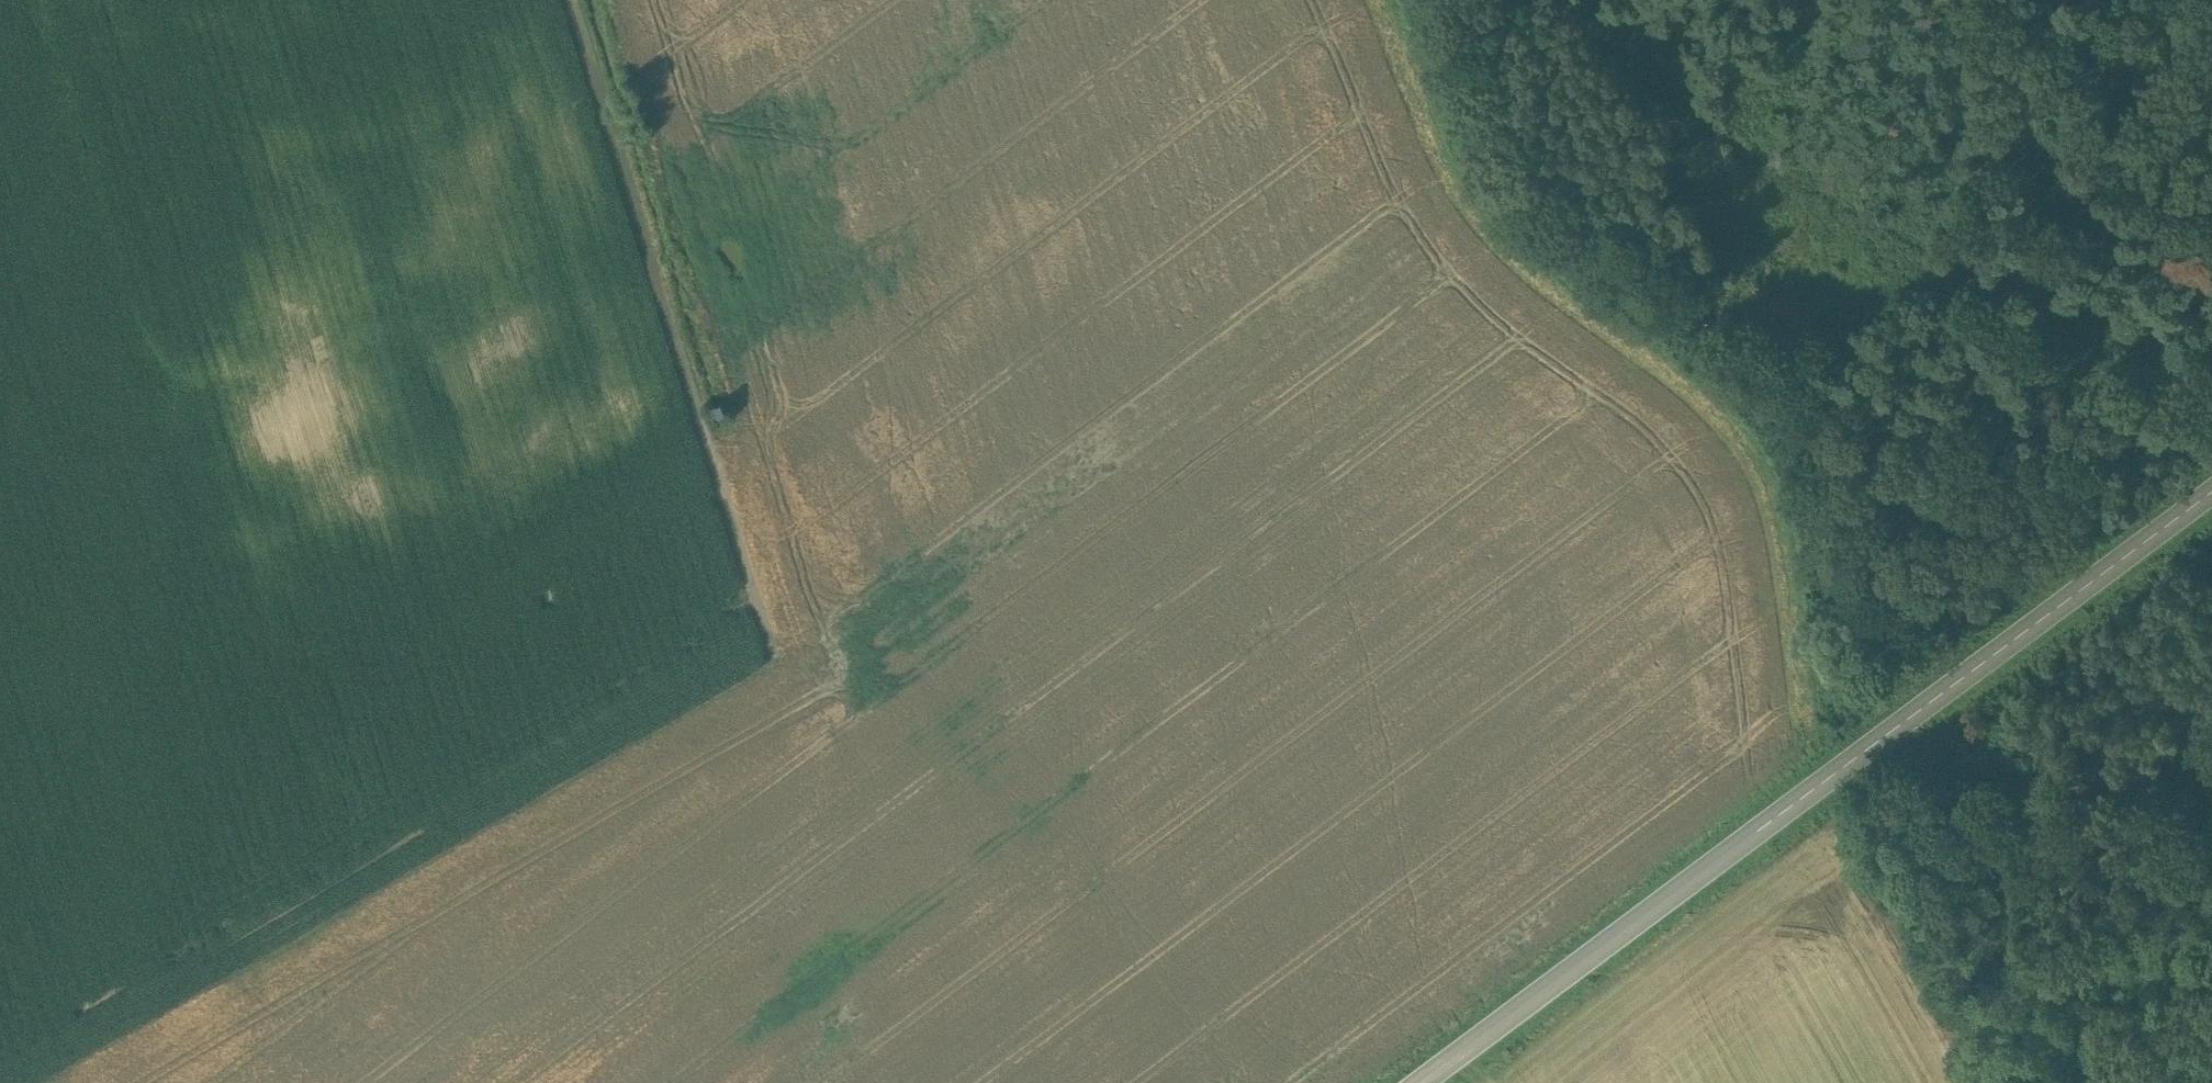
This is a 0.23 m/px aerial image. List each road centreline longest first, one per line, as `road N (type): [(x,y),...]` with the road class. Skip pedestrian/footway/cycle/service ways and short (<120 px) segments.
road 1 (secondary): [(2211,490),(1419,1082)]

